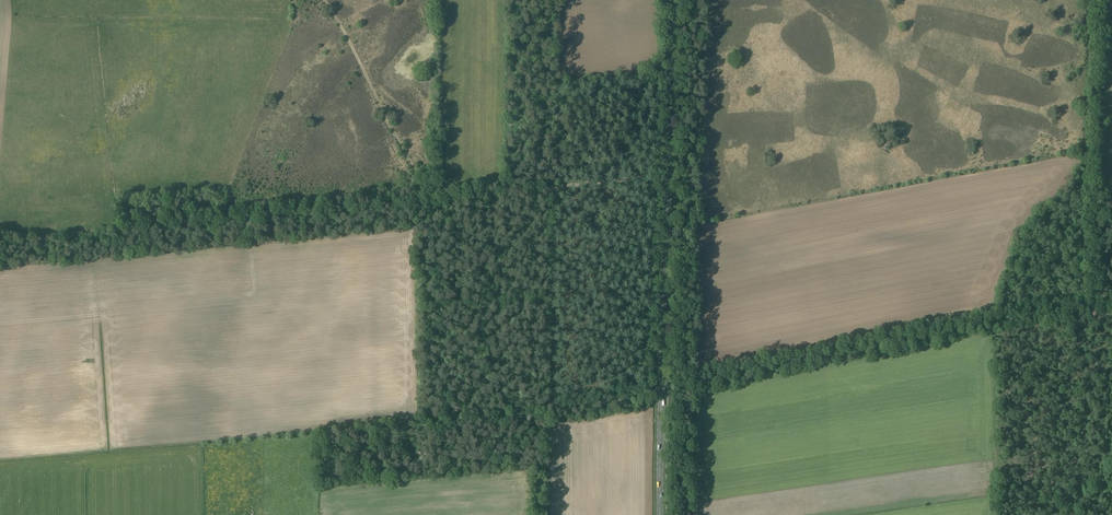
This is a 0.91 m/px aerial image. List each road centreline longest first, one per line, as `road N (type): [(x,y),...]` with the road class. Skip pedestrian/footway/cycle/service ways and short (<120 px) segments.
road 1 (primary): [(661,514),(676,0)]
road 2 (track): [(426,197),(34,233),(0,228)]
road 3 (track): [(426,197),(674,182)]
road 4 (track): [(324,0),(426,197)]
road 5 (track): [(550,184),(554,404)]

